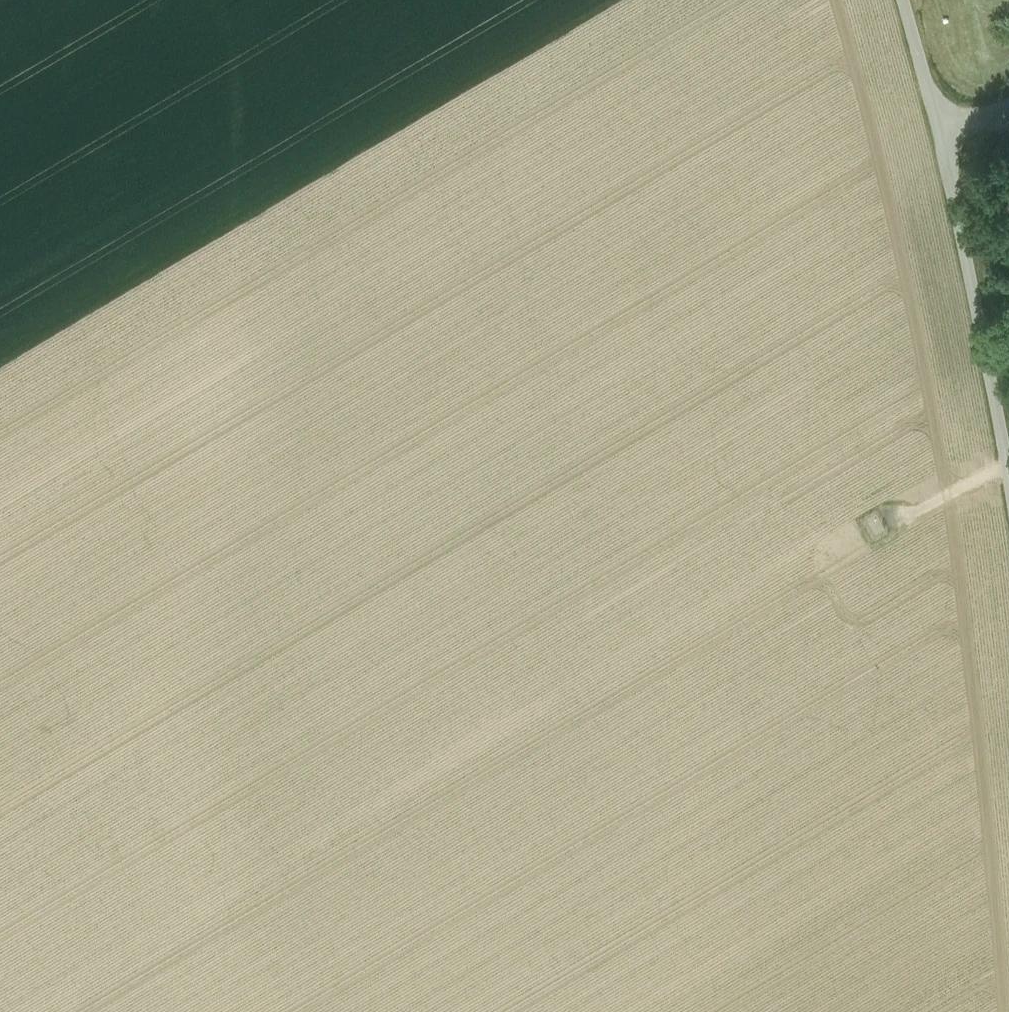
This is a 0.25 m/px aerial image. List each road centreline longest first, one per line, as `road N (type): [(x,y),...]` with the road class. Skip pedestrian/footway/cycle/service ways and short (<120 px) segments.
road 1 (unclassified): [(903,0),(1008,406)]

